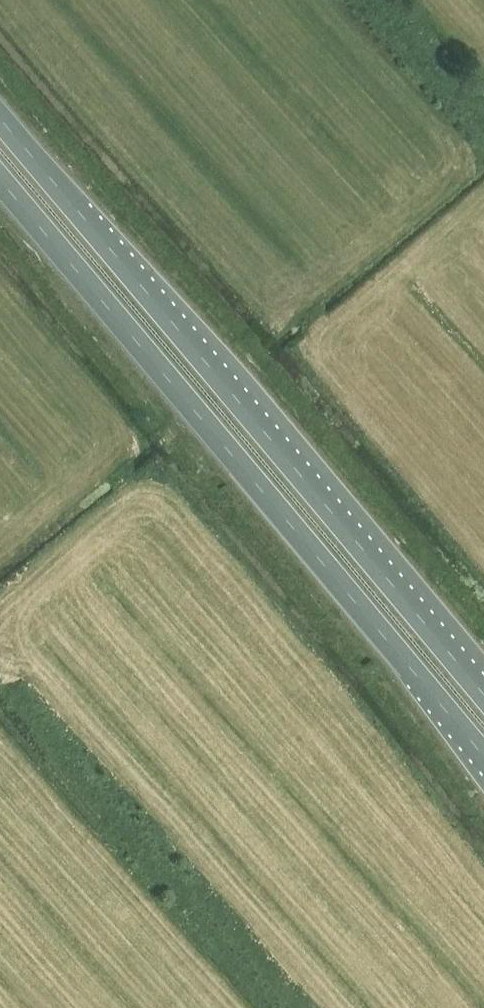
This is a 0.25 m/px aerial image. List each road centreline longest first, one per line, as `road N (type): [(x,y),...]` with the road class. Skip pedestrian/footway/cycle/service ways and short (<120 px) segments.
road 1 (trunk): [(483,694),(0,119)]
road 2 (trunk): [(0,185),(483,758)]

